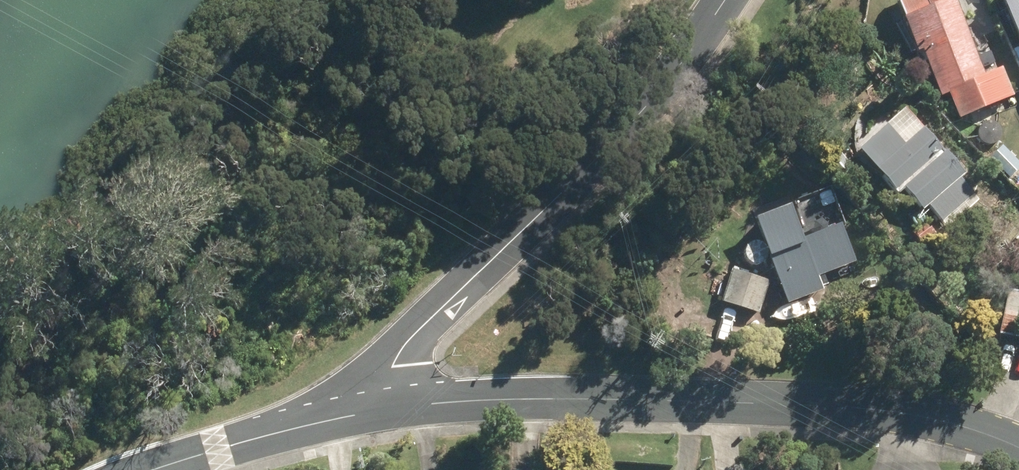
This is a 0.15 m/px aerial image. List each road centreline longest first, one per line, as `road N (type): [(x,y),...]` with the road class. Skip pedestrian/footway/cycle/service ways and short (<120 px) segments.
road 1 (residential): [(1018,445),(942,416),(842,404),(534,397),(379,411)]
road 2 (tertiary): [(379,411),(410,340),(633,131),(727,0)]
road 3 (tertiary): [(379,411),(163,469)]

